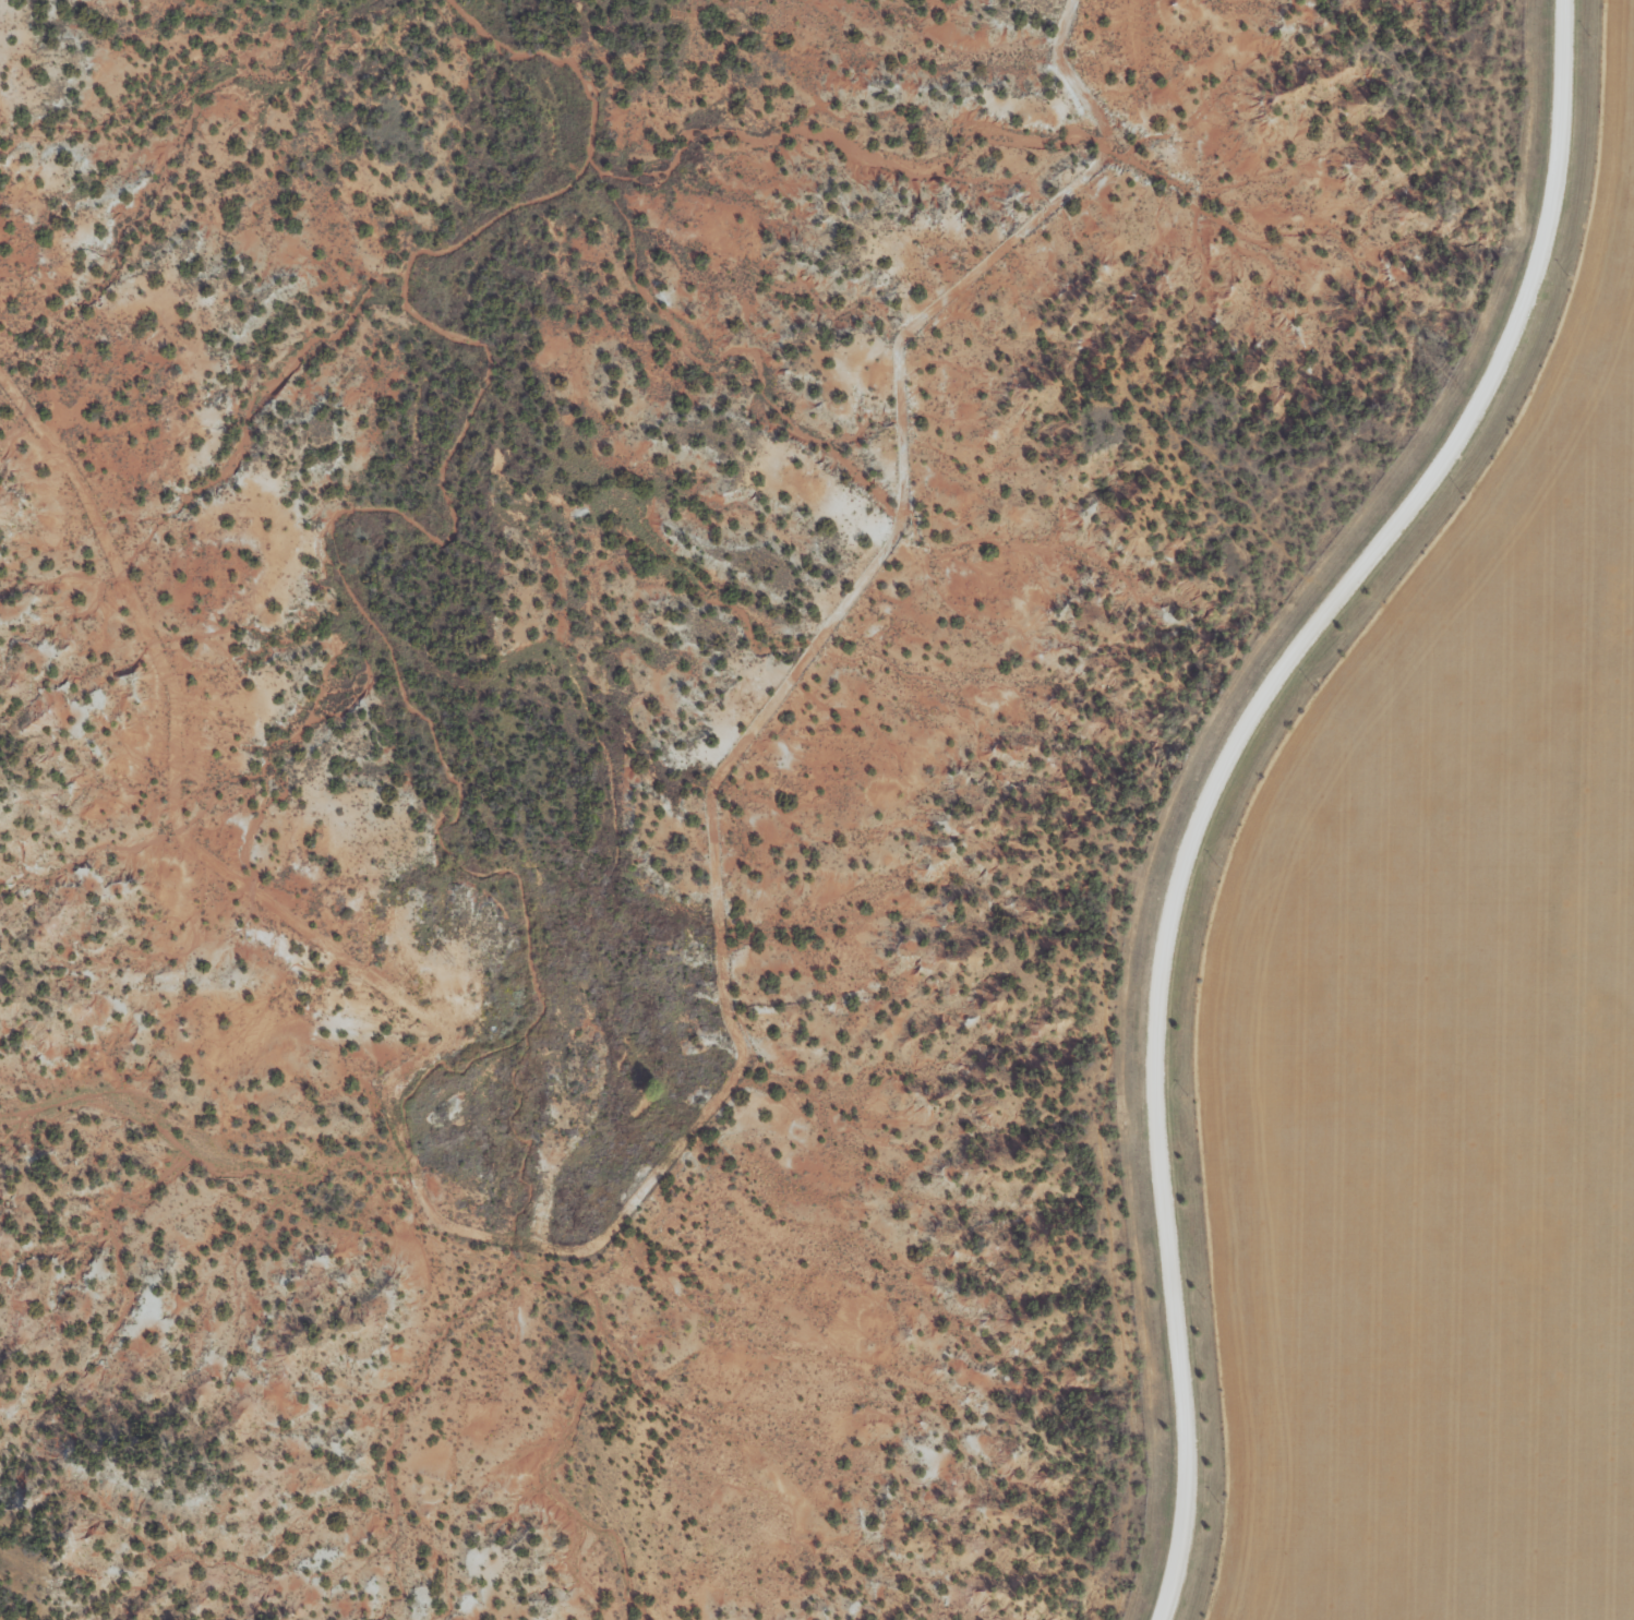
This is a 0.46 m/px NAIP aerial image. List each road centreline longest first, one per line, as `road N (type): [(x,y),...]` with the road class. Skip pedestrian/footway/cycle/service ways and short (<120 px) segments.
road 1 (residential): [(1565,0),(1561,157),(1547,240),(1519,320),(1447,459),(1295,655),(1231,751),(1172,916),(1156,998),(1156,1113),(1182,1436),(1182,1560),(1167,1619)]

